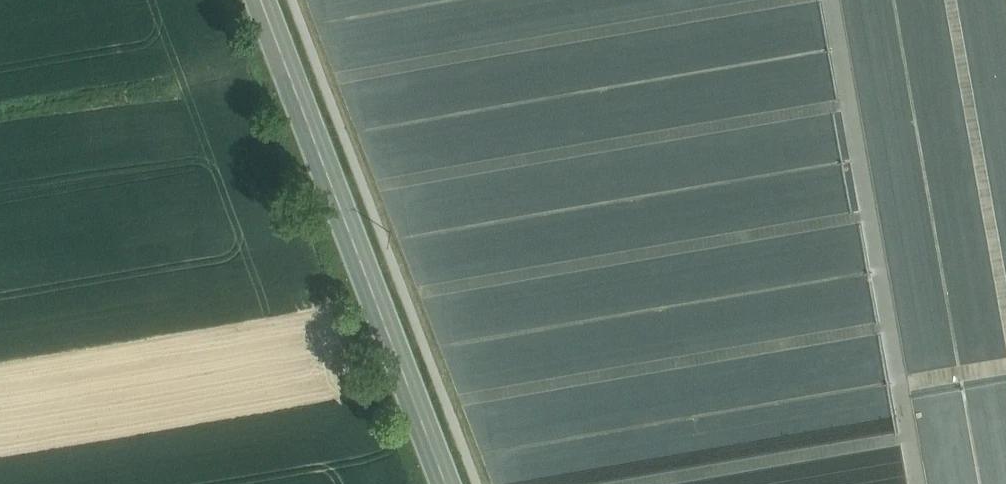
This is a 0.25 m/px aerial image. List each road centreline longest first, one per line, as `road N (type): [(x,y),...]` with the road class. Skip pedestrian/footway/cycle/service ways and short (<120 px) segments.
road 1 (primary): [(261,0),(446,483)]

